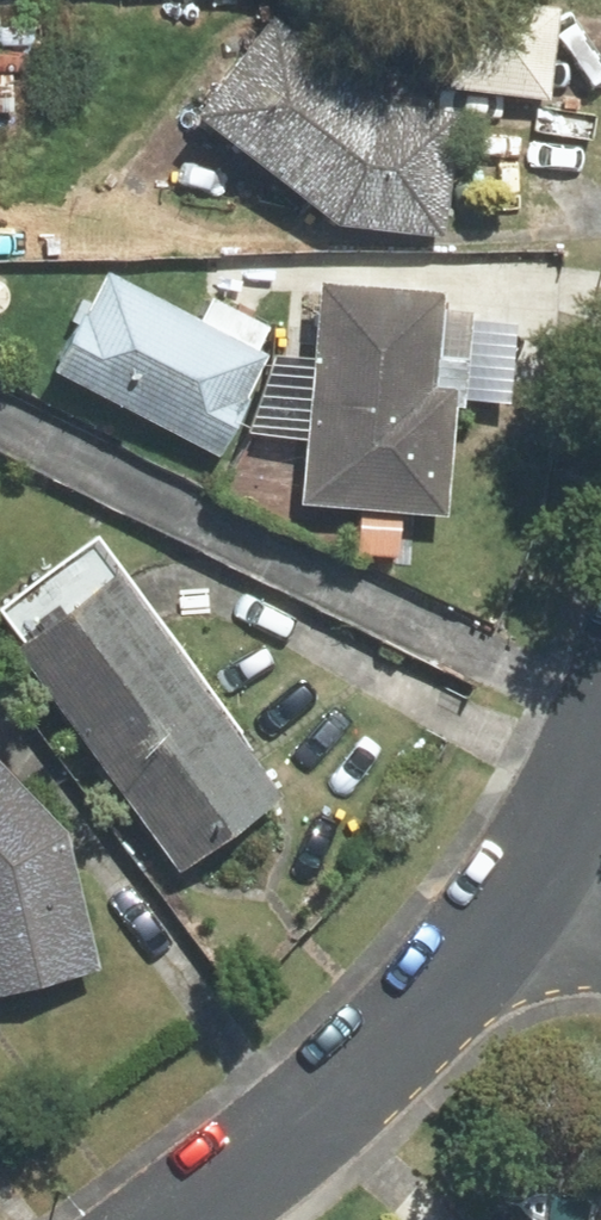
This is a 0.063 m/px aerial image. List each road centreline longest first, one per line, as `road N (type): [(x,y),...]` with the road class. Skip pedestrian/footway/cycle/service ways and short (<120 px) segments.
road 1 (residential): [(541,879),(401,1043),(326,1111),(178,1219)]
road 2 (residential): [(600,746),(541,879)]

